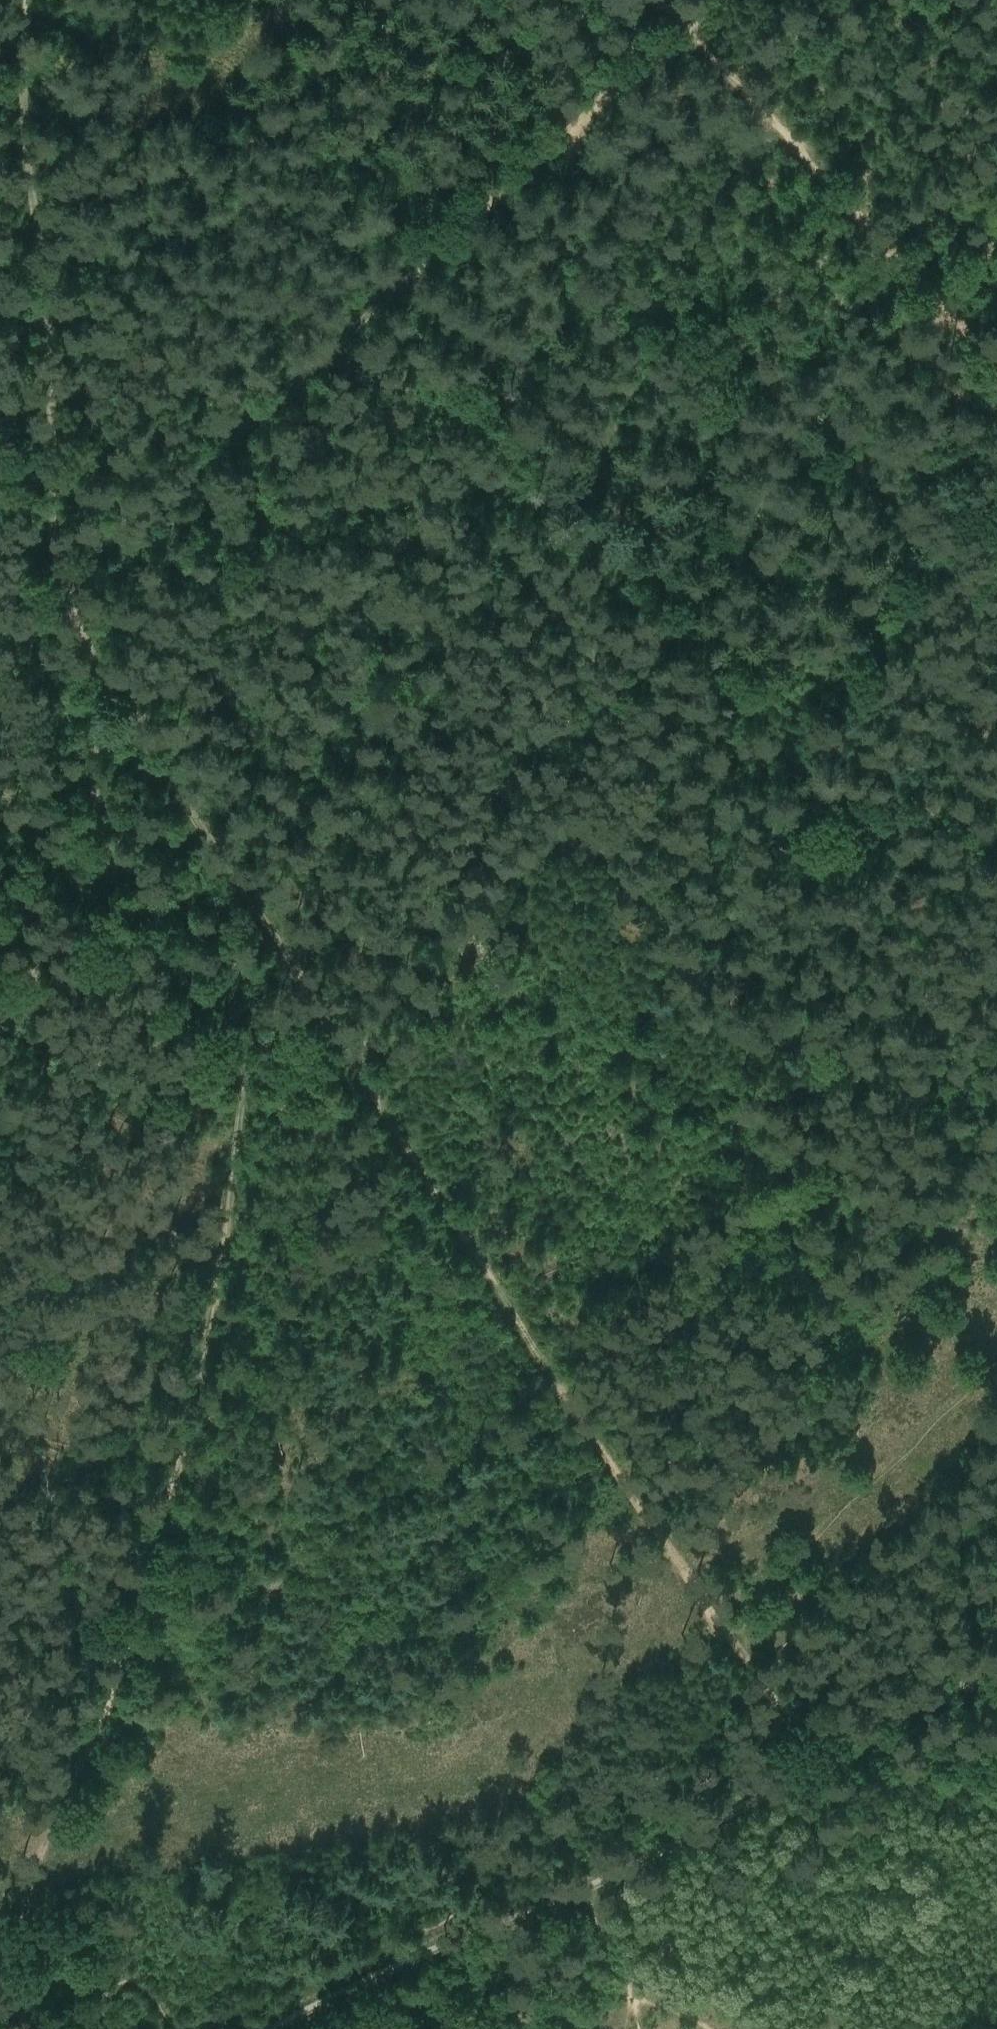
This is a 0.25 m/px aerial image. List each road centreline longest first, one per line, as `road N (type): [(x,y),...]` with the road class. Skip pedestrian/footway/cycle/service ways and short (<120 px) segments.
road 1 (track): [(996,364),(660,0)]
road 2 (track): [(741,1654),(748,1573),(996,1362)]

